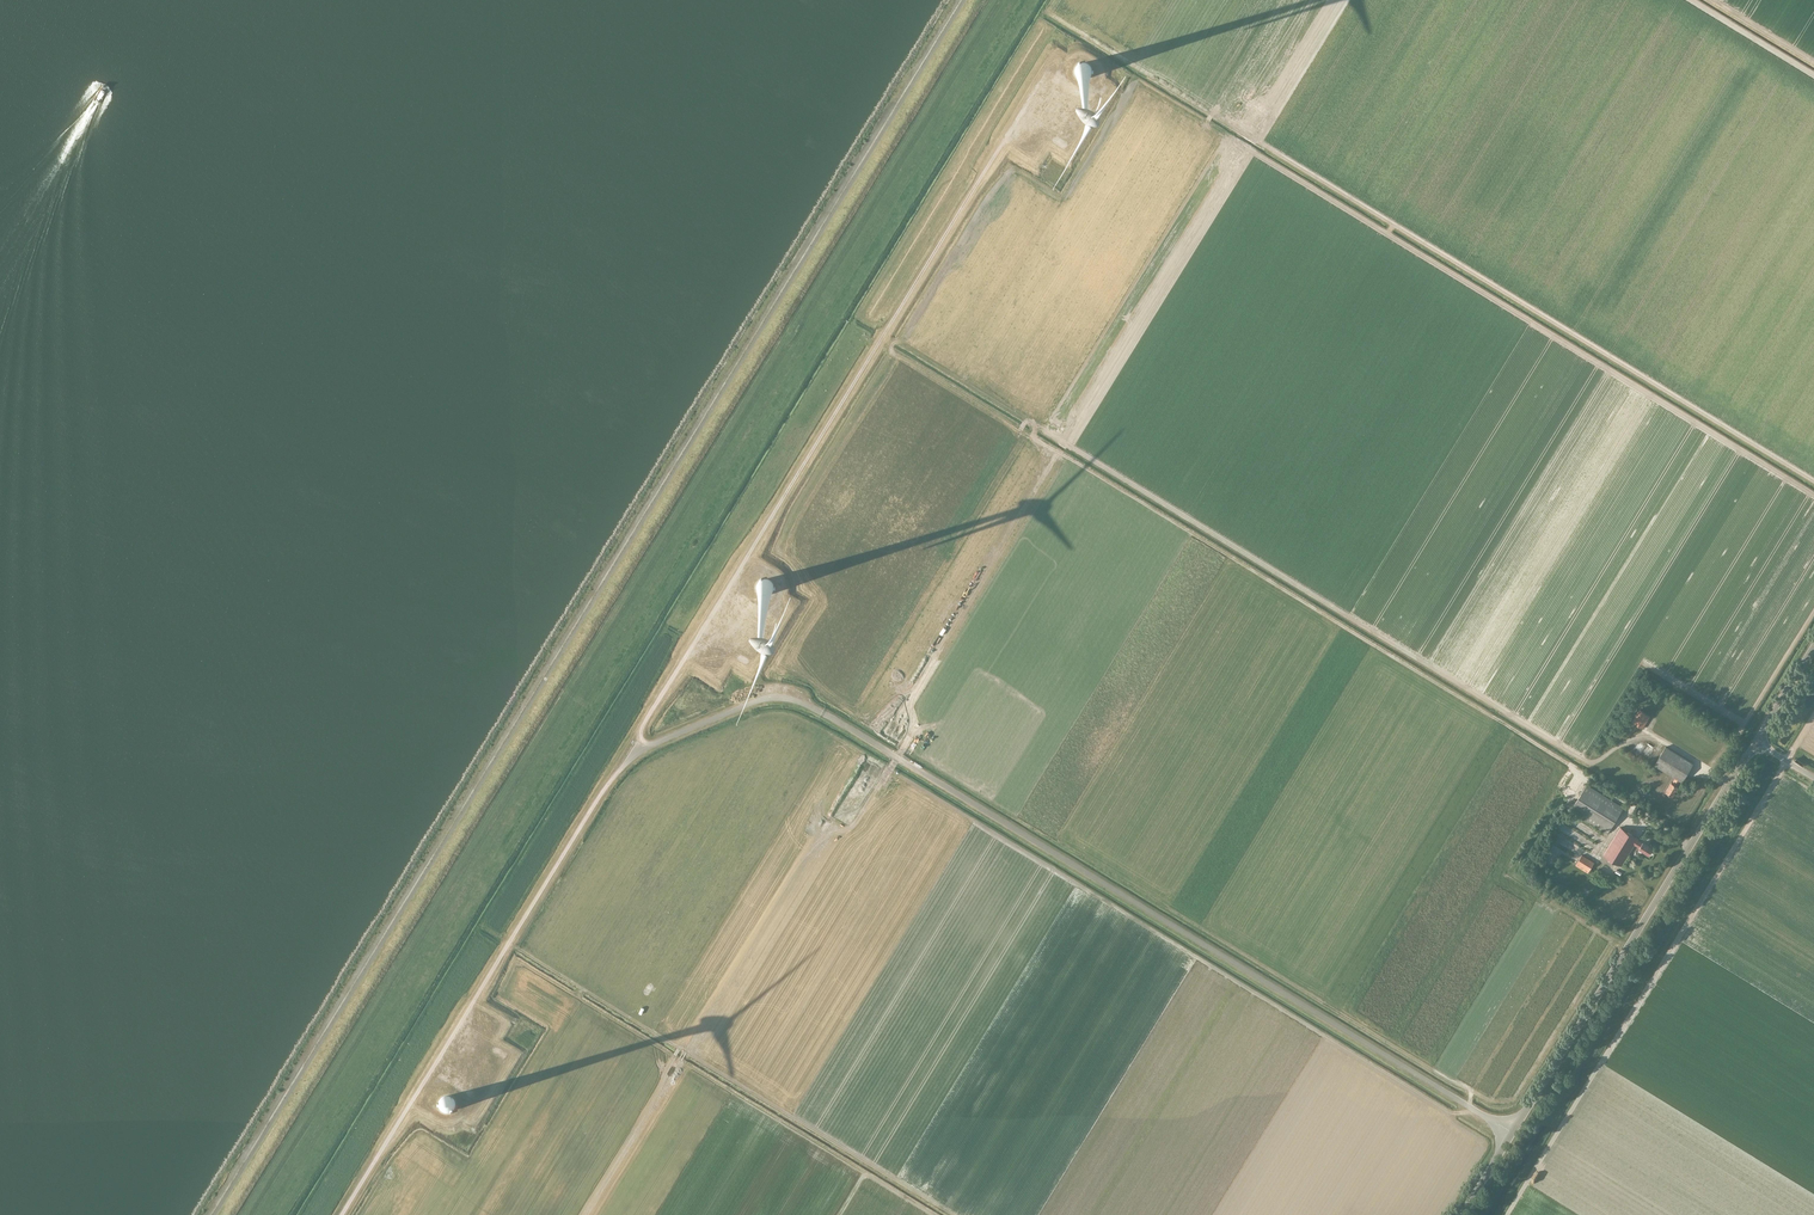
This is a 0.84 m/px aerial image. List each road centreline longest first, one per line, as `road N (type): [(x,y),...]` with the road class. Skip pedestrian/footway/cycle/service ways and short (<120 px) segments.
road 1 (unclassified): [(214,1214),(964,0)]
road 2 (unclassified): [(621,768),(651,745),(759,700),(807,705),(1513,1133)]
road 3 (unclassified): [(1513,1133),(1746,757),(1761,745)]

